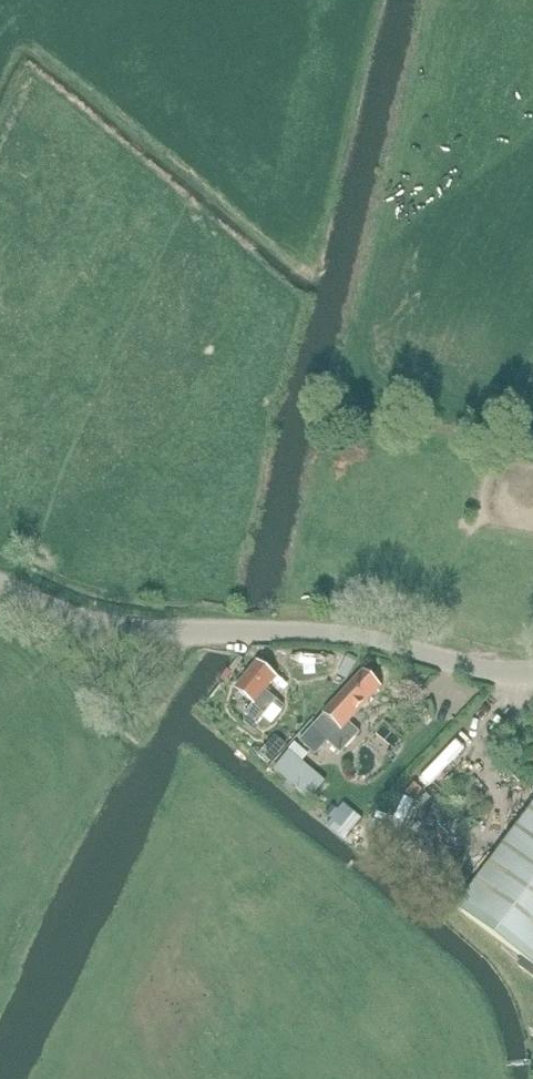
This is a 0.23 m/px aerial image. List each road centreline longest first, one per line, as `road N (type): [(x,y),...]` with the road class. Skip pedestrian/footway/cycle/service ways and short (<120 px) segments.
road 1 (unclassified): [(532,674),(333,634),(116,629),(0,583)]

